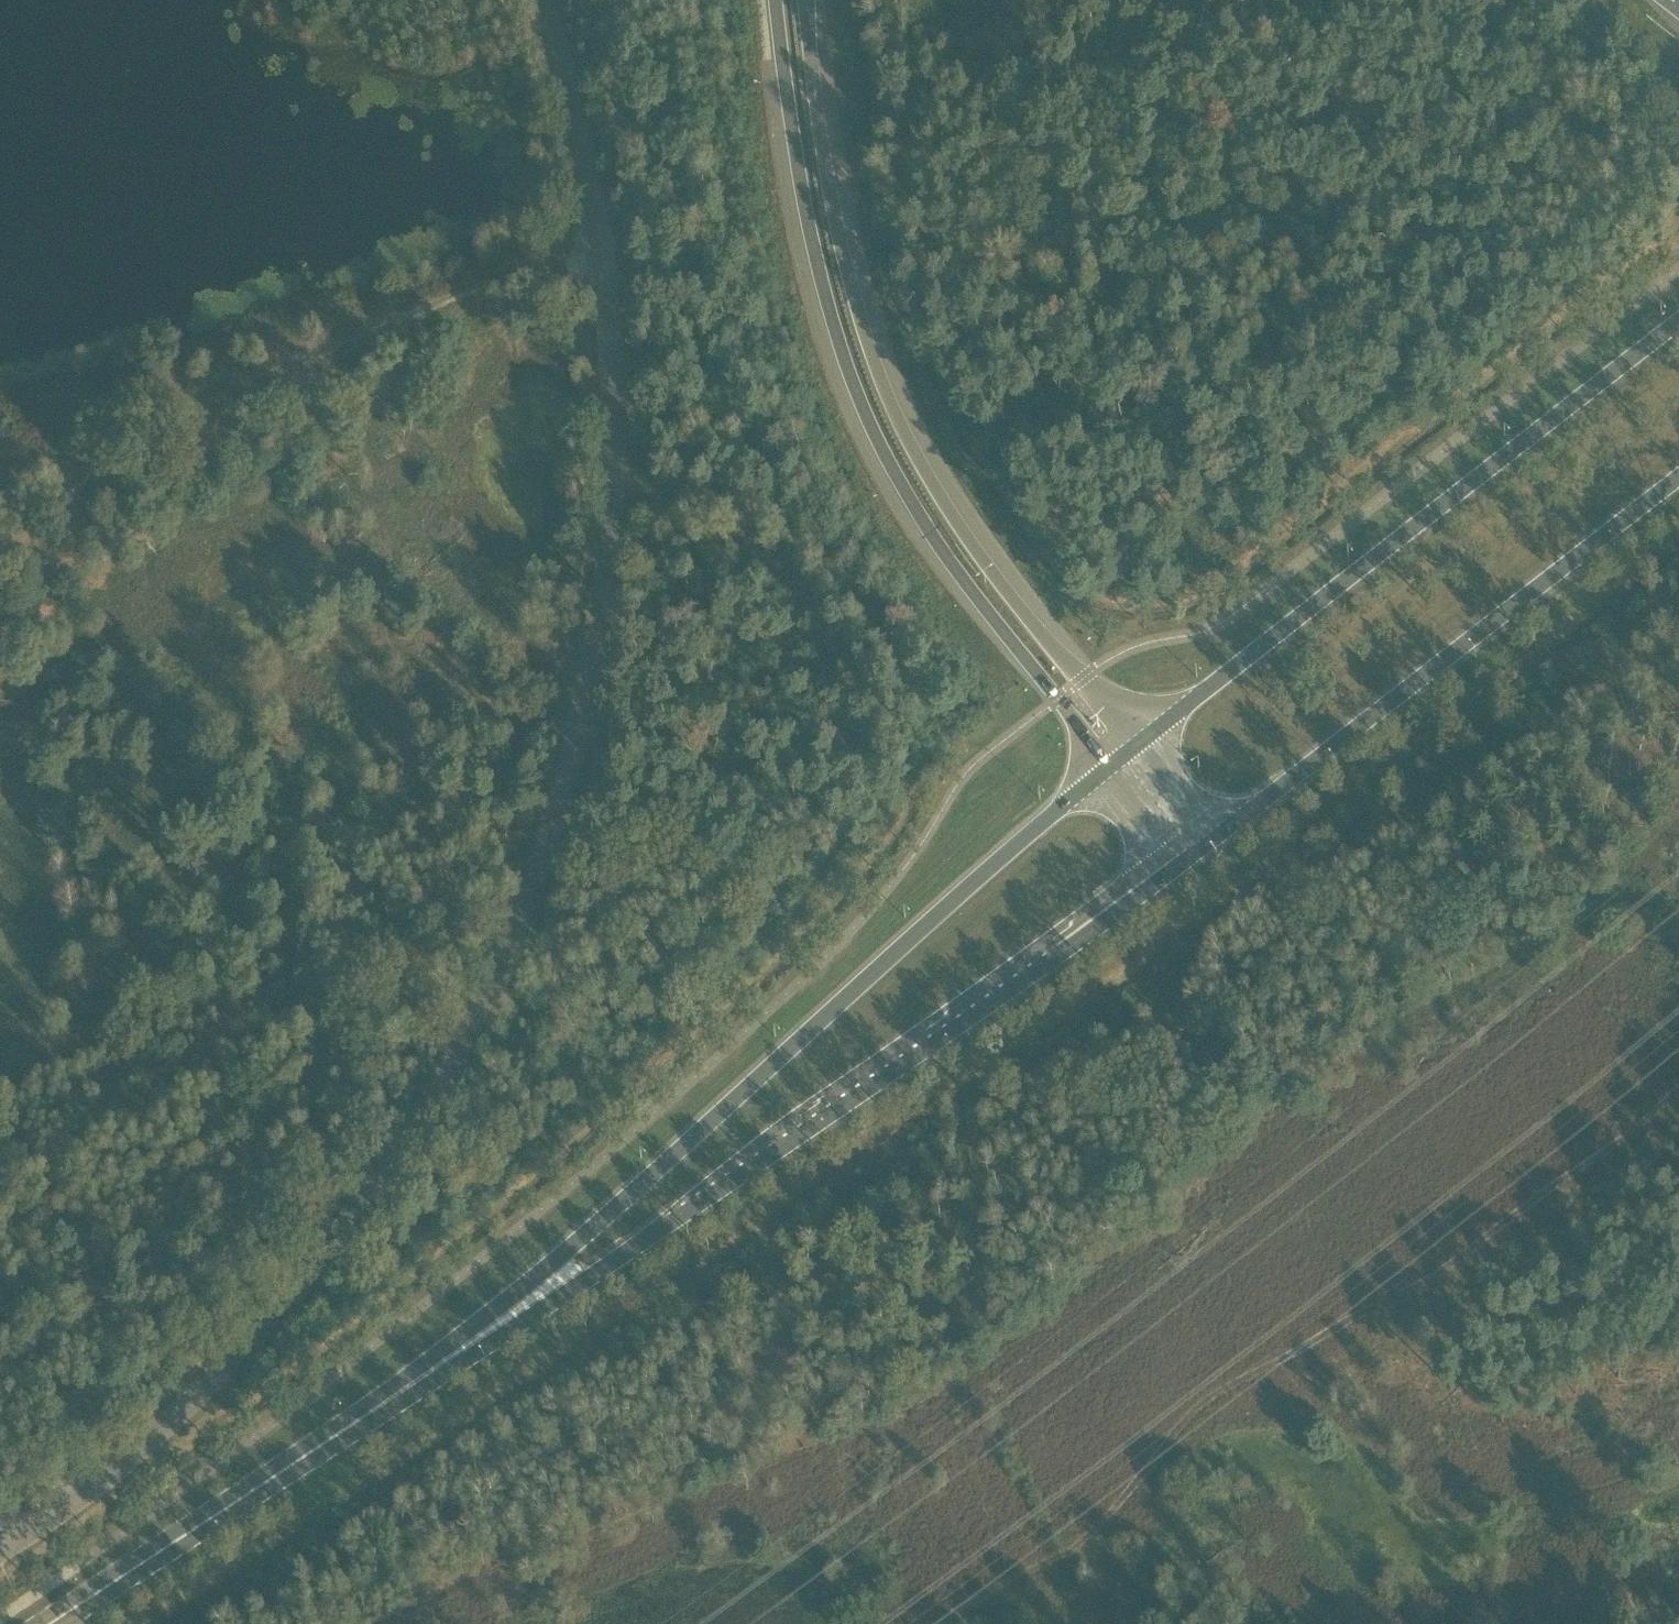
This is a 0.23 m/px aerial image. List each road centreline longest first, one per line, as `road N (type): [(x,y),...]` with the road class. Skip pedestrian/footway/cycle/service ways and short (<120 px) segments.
road 1 (unclassified): [(0,1551),(114,1470),(281,1313),(389,1170),(489,1001),(554,839),(592,667),(617,501),(616,446),(588,184),(547,0)]
road 2 (primary): [(369,1414),(716,1194),(1196,854)]
road 3 (primary): [(1111,767),(594,1232),(369,1414)]
road 4 (trunk): [(778,0),(828,309),(884,454),(941,551),(1111,767)]
road 5 (trunk): [(1137,746),(990,568),(913,443),(855,298),(836,221),(805,0)]
road 6 (primary): [(1678,320),(1137,746)]
road 7 (primary): [(1196,854),(1678,480)]
road 8 (track): [(978,767),(815,563),(747,522),(617,501)]
road 9 (primary): [(50,1623),(369,1414)]
road 10 (trunk): [(1196,854),(1137,746)]
road 11 (trunk): [(1111,767),(1196,854)]

